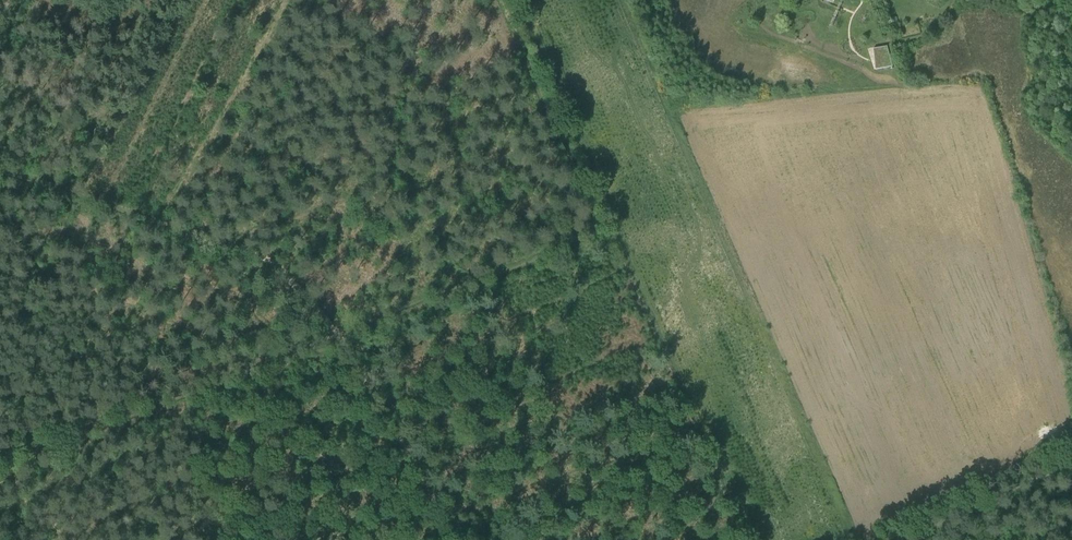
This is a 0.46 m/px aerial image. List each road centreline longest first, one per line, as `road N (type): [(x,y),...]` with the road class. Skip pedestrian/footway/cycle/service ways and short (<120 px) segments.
road 1 (track): [(0,174),(272,265),(452,539)]
road 2 (track): [(894,539),(1071,462)]

